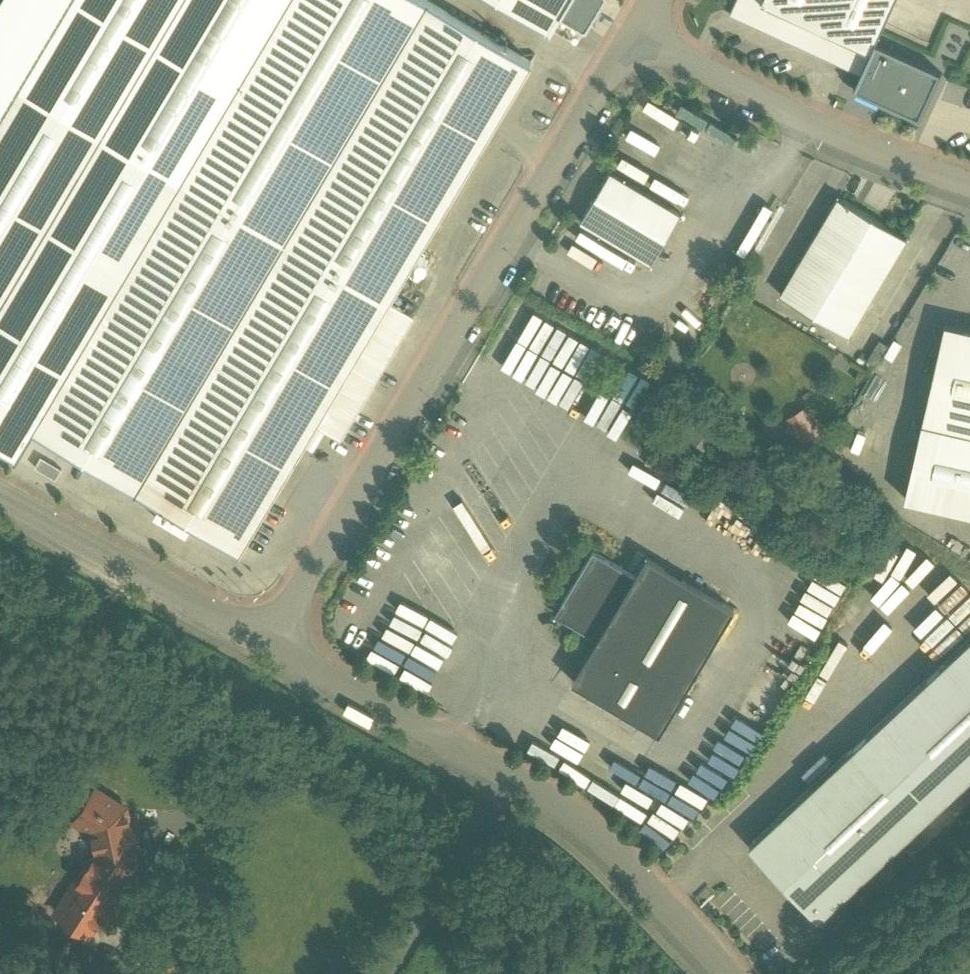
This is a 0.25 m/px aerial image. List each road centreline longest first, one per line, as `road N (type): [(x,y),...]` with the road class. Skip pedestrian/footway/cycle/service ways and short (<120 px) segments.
road 1 (residential): [(273,644),(645,13)]
road 2 (residential): [(273,644),(558,804),(622,855),(723,973)]
road 3 (residential): [(645,13),(772,91),(969,172)]
road 4 (residential): [(0,495),(273,644)]
road 5 (track): [(836,973),(969,841)]

